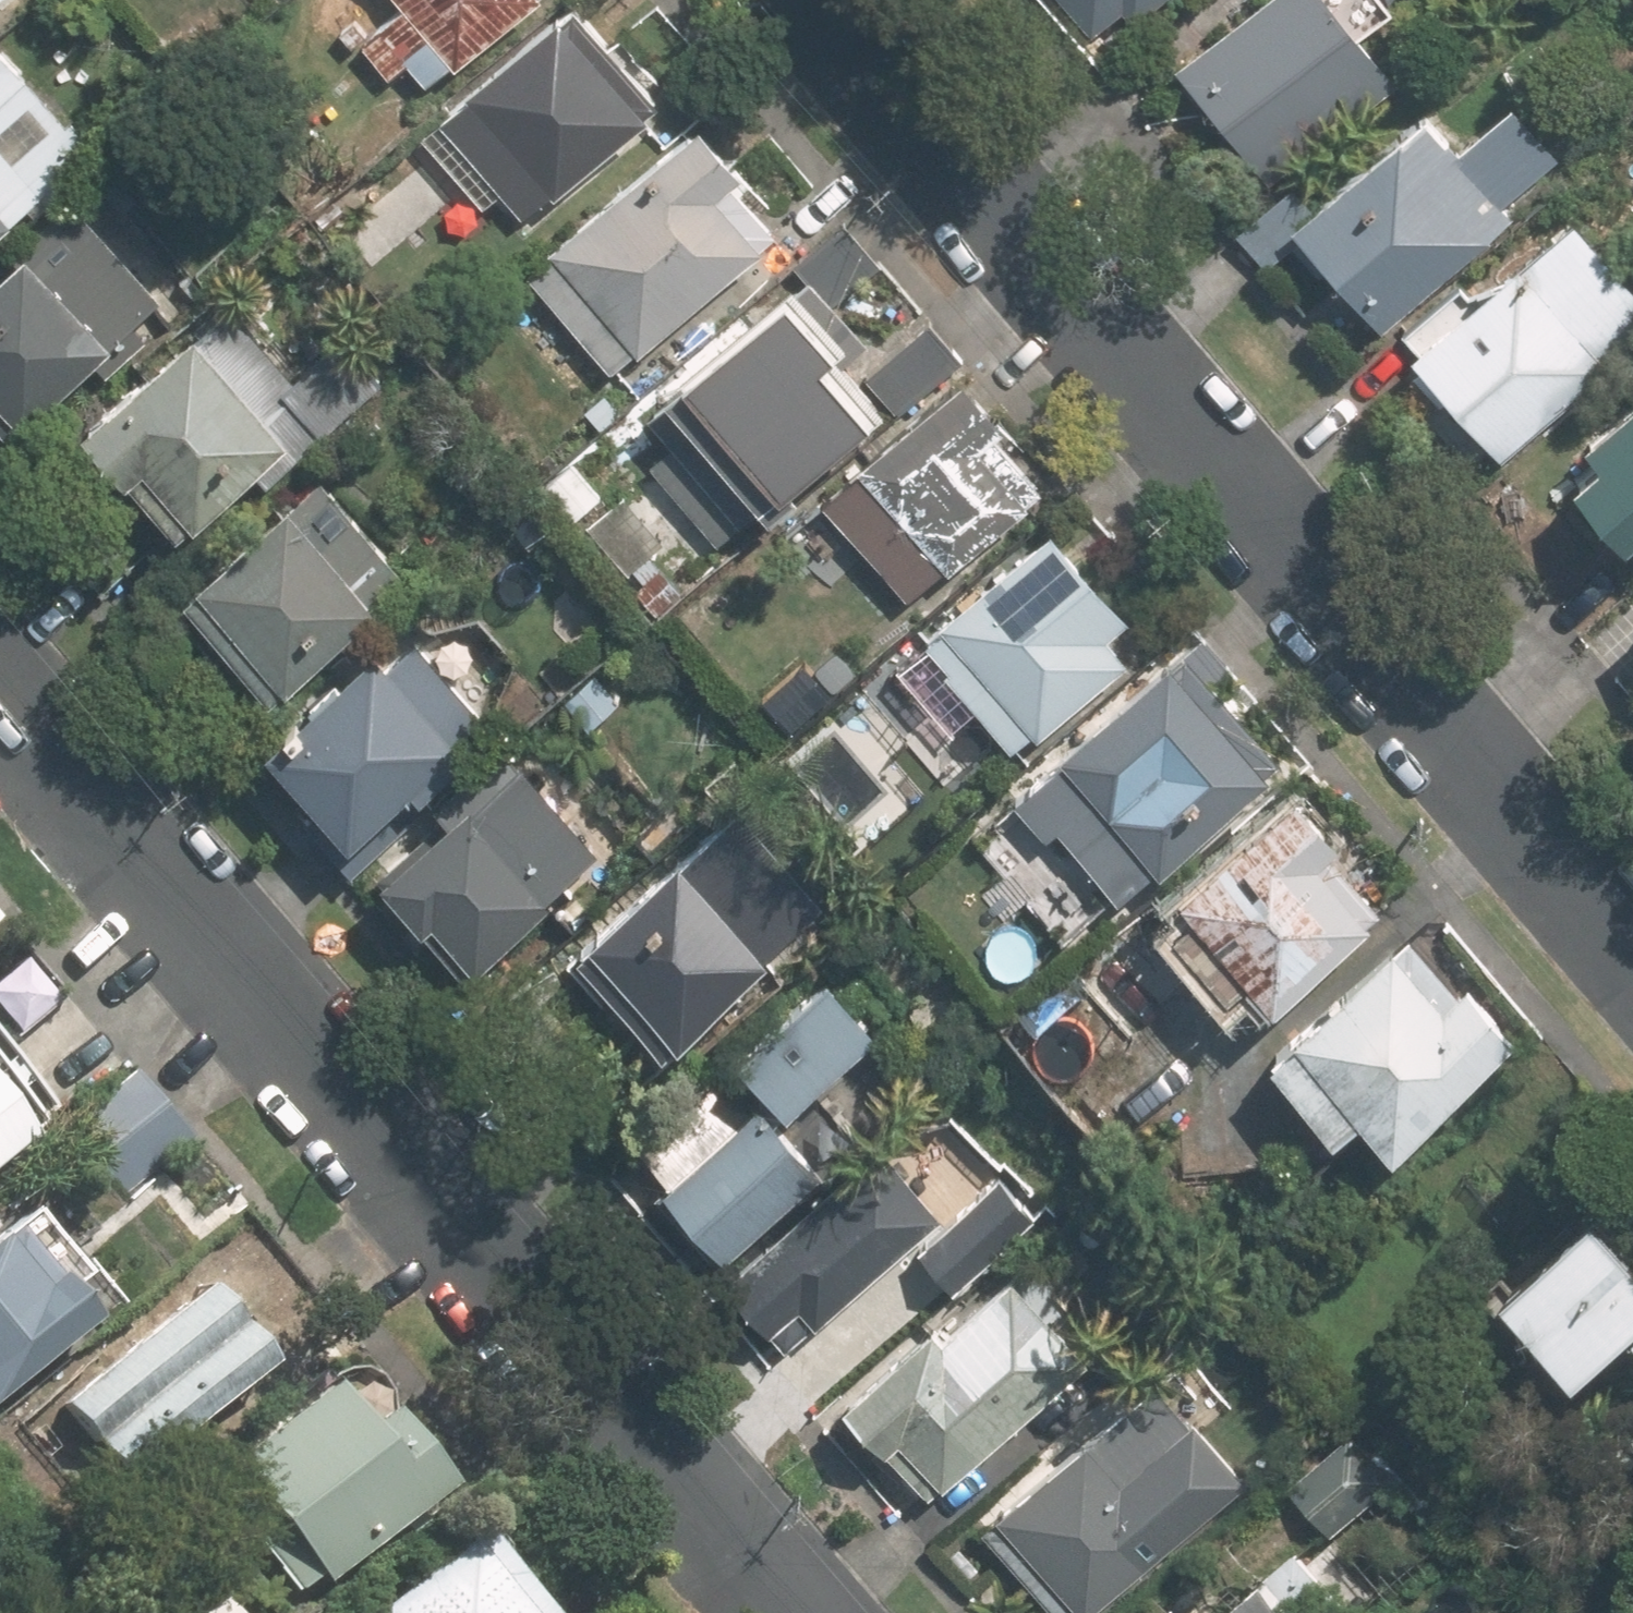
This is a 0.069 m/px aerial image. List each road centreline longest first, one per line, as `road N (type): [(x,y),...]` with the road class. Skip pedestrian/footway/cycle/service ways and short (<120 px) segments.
road 1 (residential): [(807,0),(1632,954)]
road 2 (residential): [(786,1612),(0,704)]

